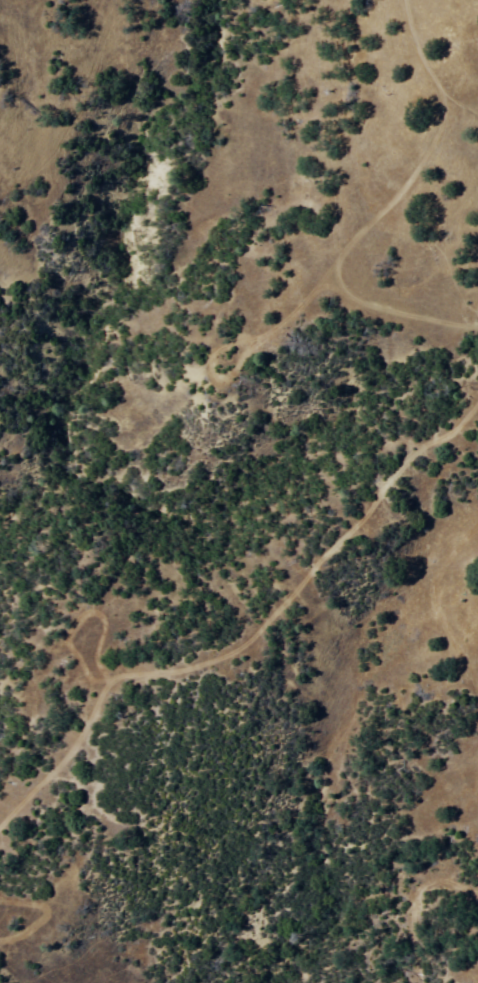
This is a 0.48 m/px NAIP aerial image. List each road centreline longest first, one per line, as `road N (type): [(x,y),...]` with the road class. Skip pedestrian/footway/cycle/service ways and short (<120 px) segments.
road 1 (track): [(395,0),(436,123),(394,195),(338,249),(330,276),(347,298),(477,333)]

